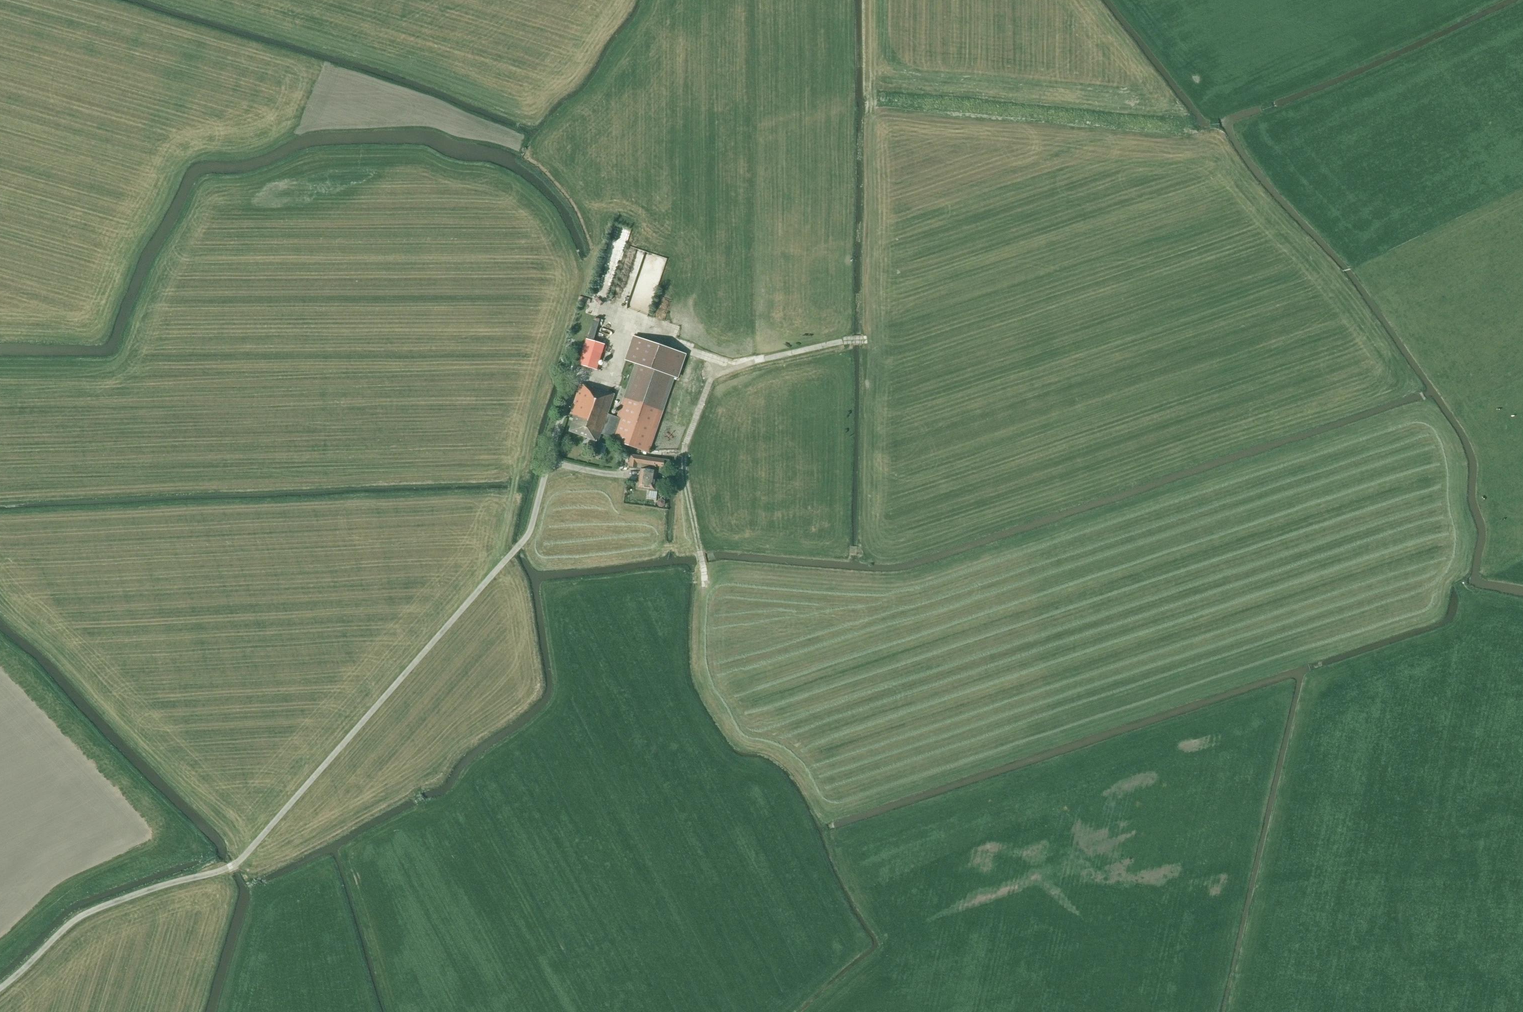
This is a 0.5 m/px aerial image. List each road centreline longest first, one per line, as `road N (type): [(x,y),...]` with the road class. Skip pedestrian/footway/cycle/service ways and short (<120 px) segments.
road 1 (track): [(717,360),(683,451),(706,582)]
road 2 (track): [(684,348),(738,366),(867,340)]

